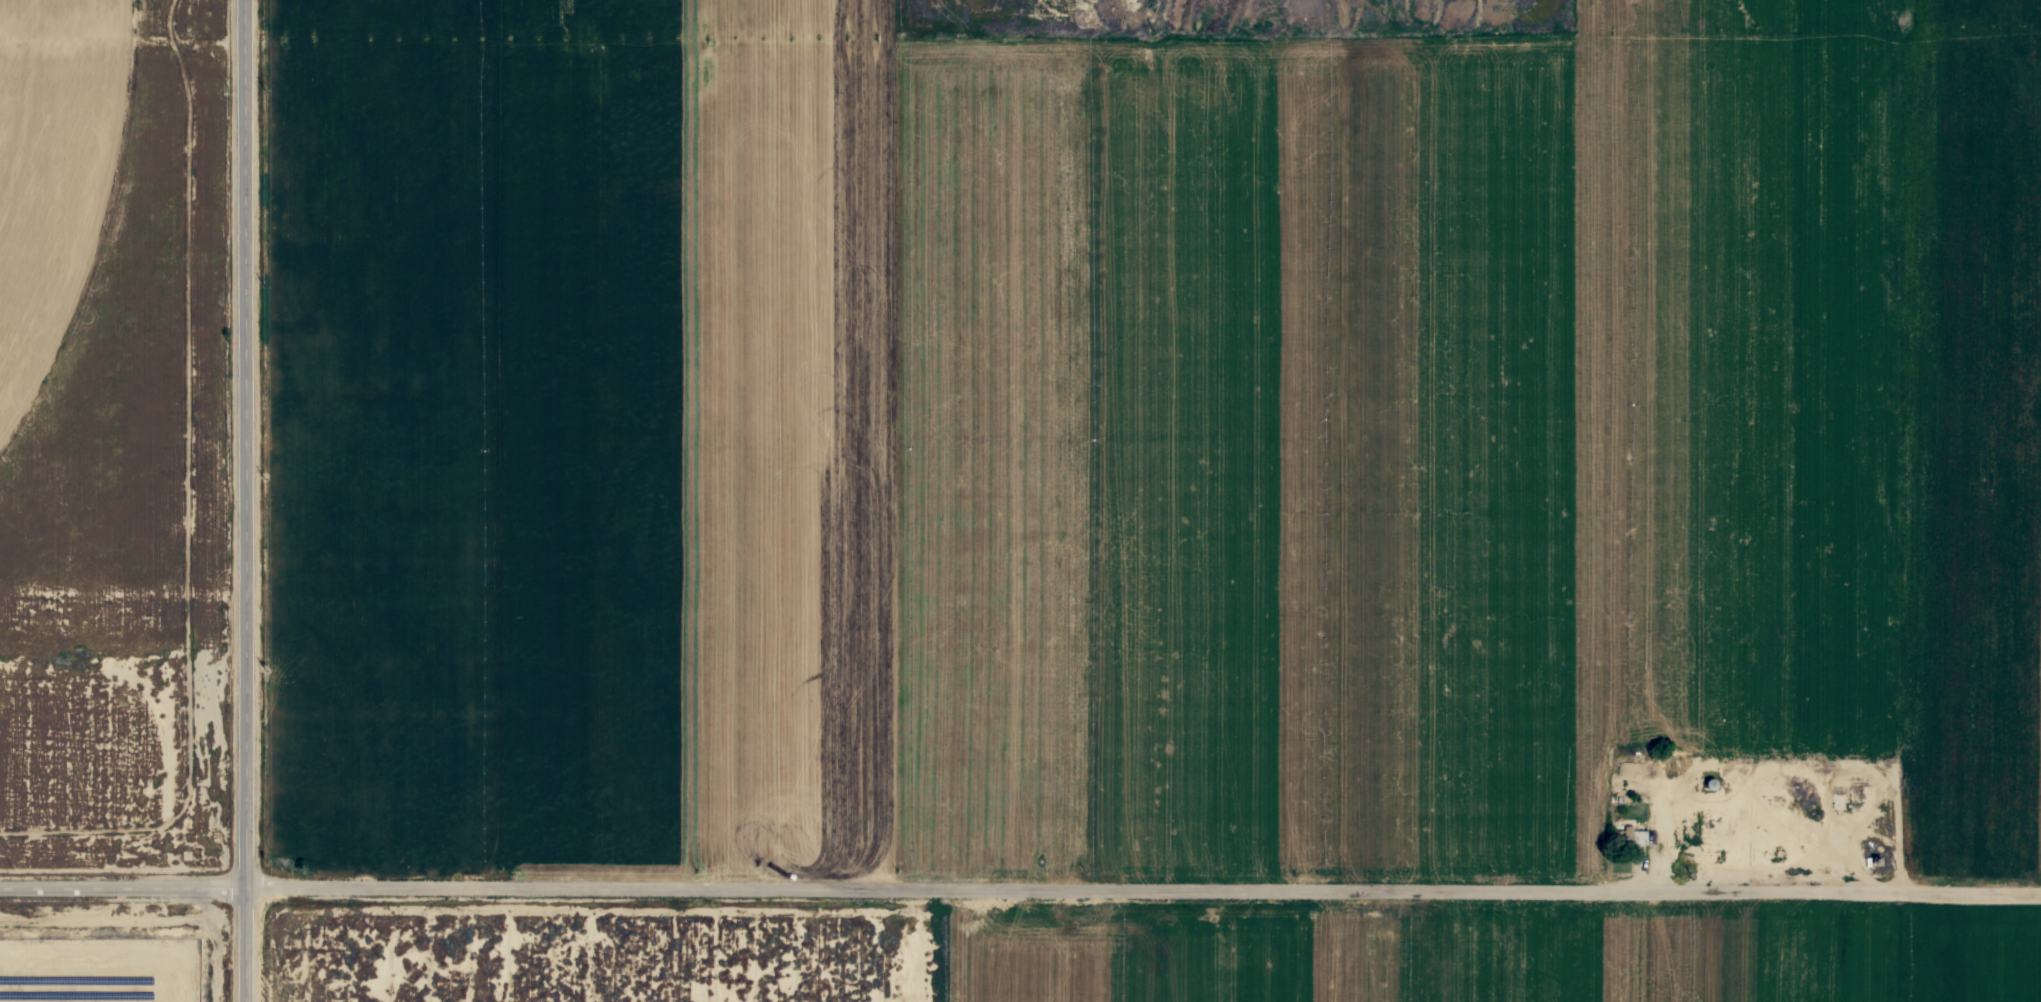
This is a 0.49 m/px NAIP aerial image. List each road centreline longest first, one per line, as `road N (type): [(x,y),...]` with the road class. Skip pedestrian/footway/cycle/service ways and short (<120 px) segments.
road 1 (residential): [(239,894),(2040,891)]
road 2 (tertiary): [(238,1001),(242,0)]
road 3 (residential): [(0,894),(239,894)]

